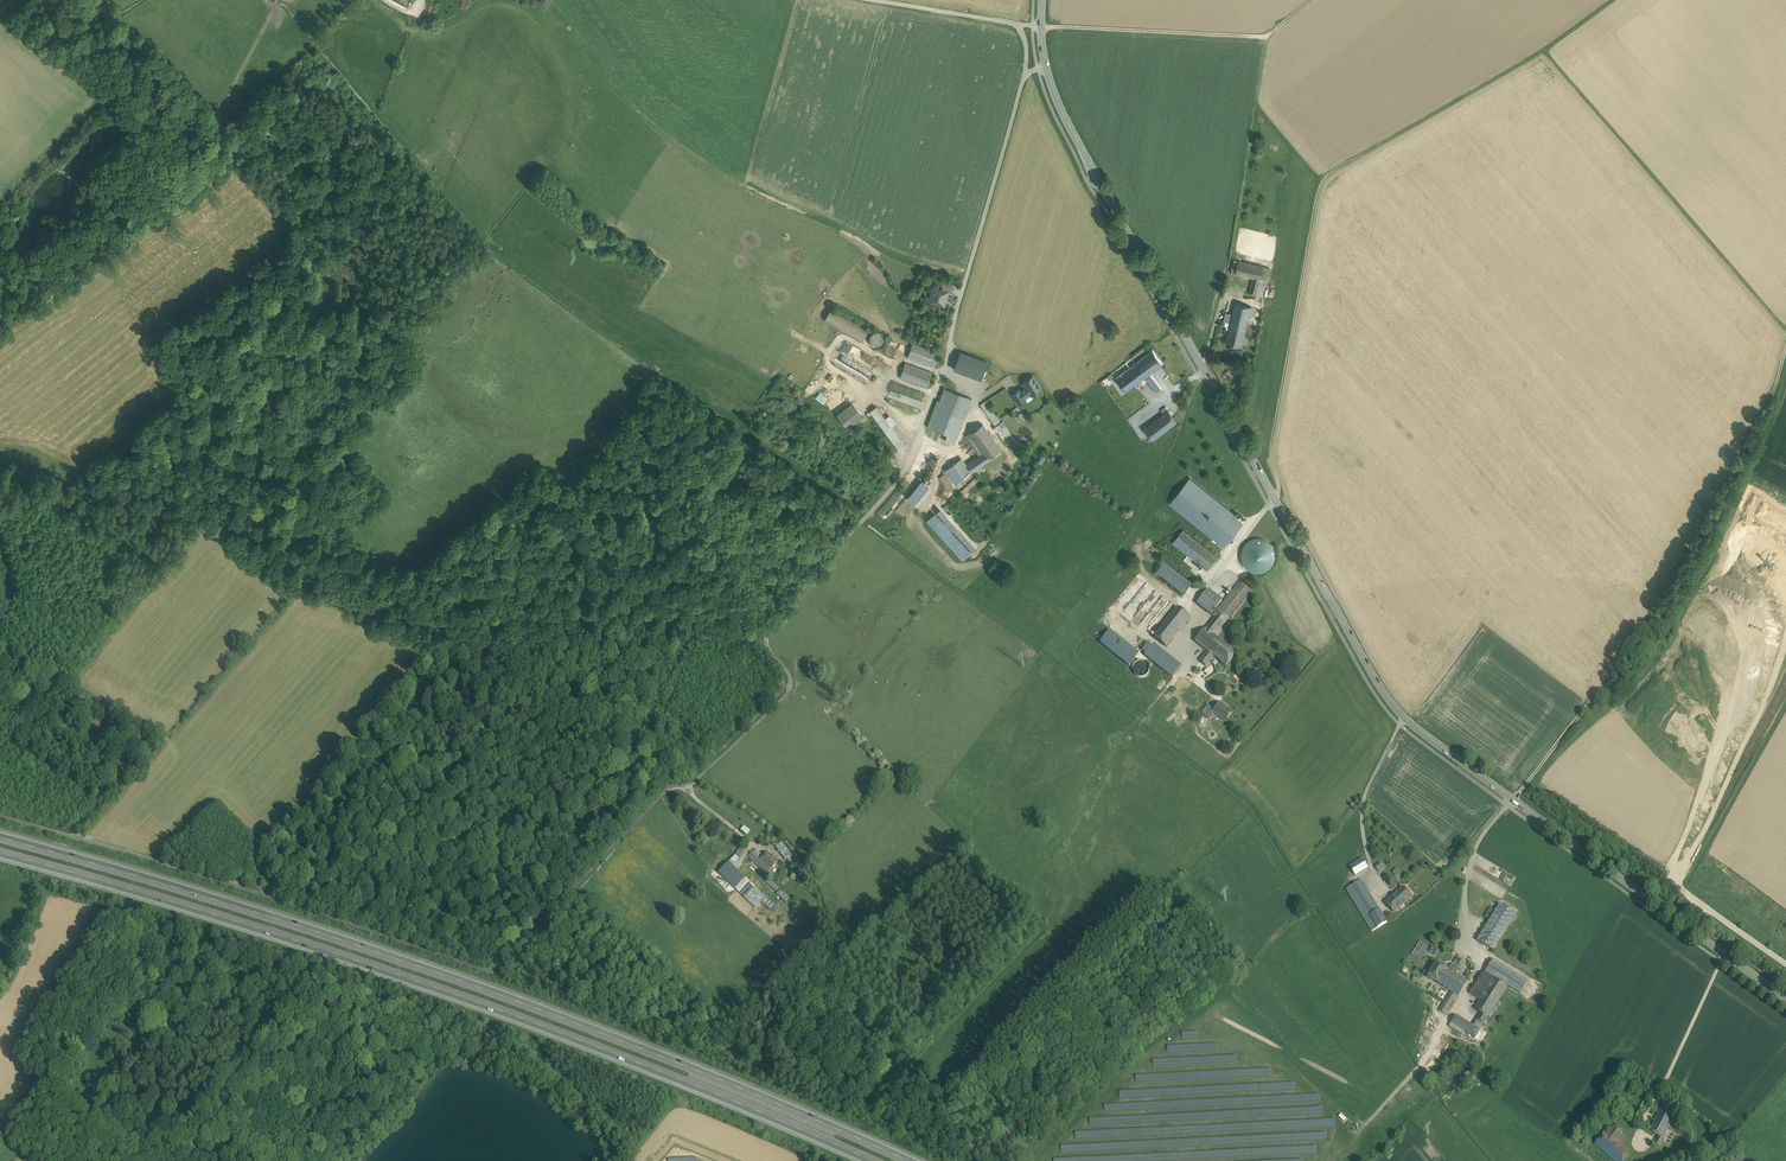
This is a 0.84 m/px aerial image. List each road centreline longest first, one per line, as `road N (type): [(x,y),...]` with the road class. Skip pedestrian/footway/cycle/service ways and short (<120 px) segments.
road 1 (secondary): [(1041,26),(1056,97),(1383,692),(1404,718),(1511,800),(1785,997)]
road 2 (motorway): [(904,1160),(496,993),(203,892),(0,835)]
road 3 (motorway): [(0,854),(490,1008),(866,1160)]
road 4 (track): [(1046,65),(1024,77),(948,360),(906,469),(769,627),(765,640),(787,669),(789,695),(686,789)]
road 5 (track): [(1612,0),(1544,50),(1319,181),(1271,446),(1275,497)]
road 6 (track): [(902,356),(892,312),(906,289),(866,243),(734,180),(652,120),(556,0)]
road 7 (track): [(1785,352),(1774,397),(1668,606),(1511,800)]
road 8 (track): [(1311,0),(1266,37),(1041,26)]
road 9 (track): [(1054,931),(1091,854),(1089,824),(1111,763),(1148,711)]
road 10 (track): [(244,166),(228,109),(279,0)]
road 11 (unclassified): [(1041,26),(876,0)]
road 12 (track): [(802,927),(742,868),(755,847),(779,855)]
road 13 (track): [(724,295),(729,302),(819,322),(831,349)]

